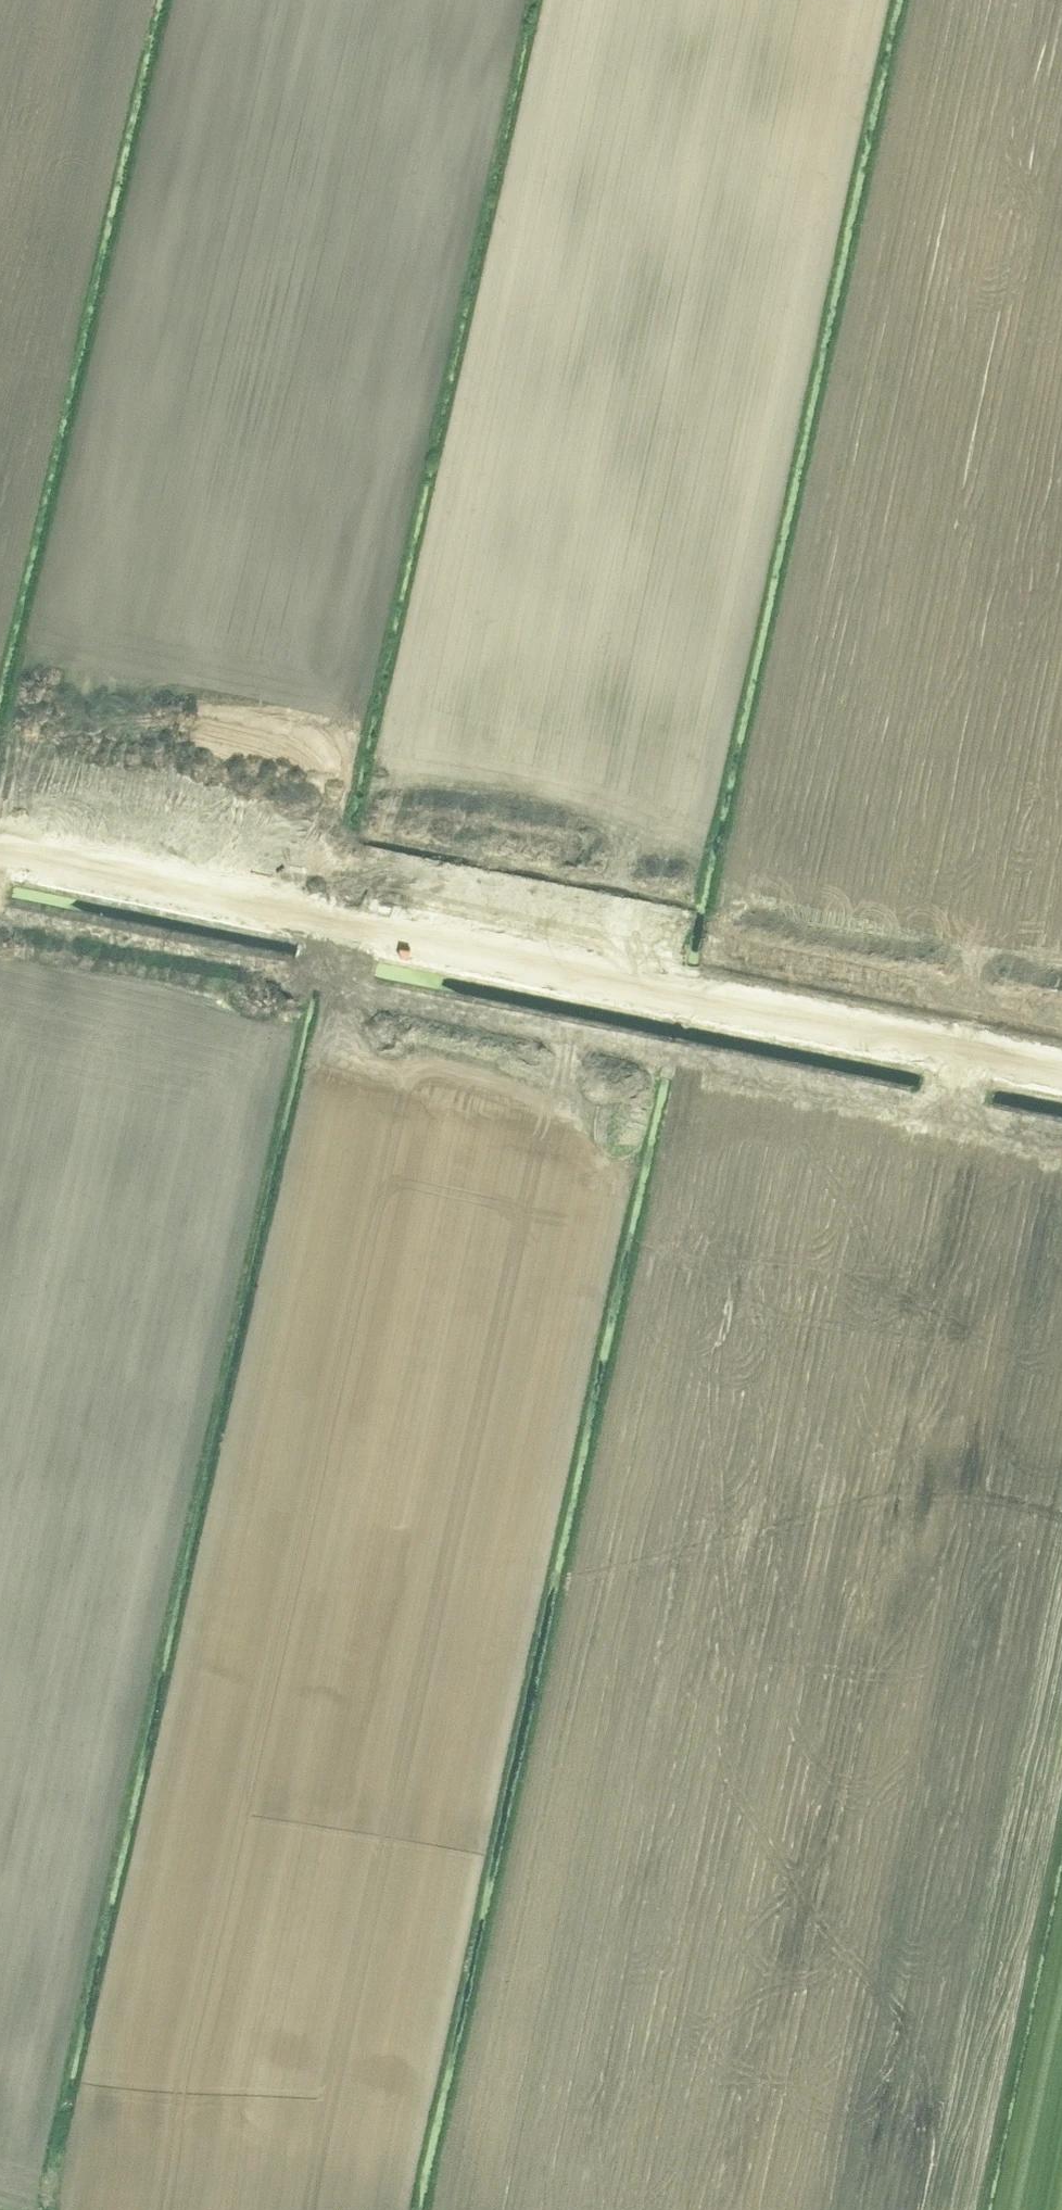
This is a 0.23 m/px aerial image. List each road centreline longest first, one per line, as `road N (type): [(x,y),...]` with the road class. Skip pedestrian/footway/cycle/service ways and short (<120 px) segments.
road 1 (unclassified): [(0,853),(1061,1069)]

